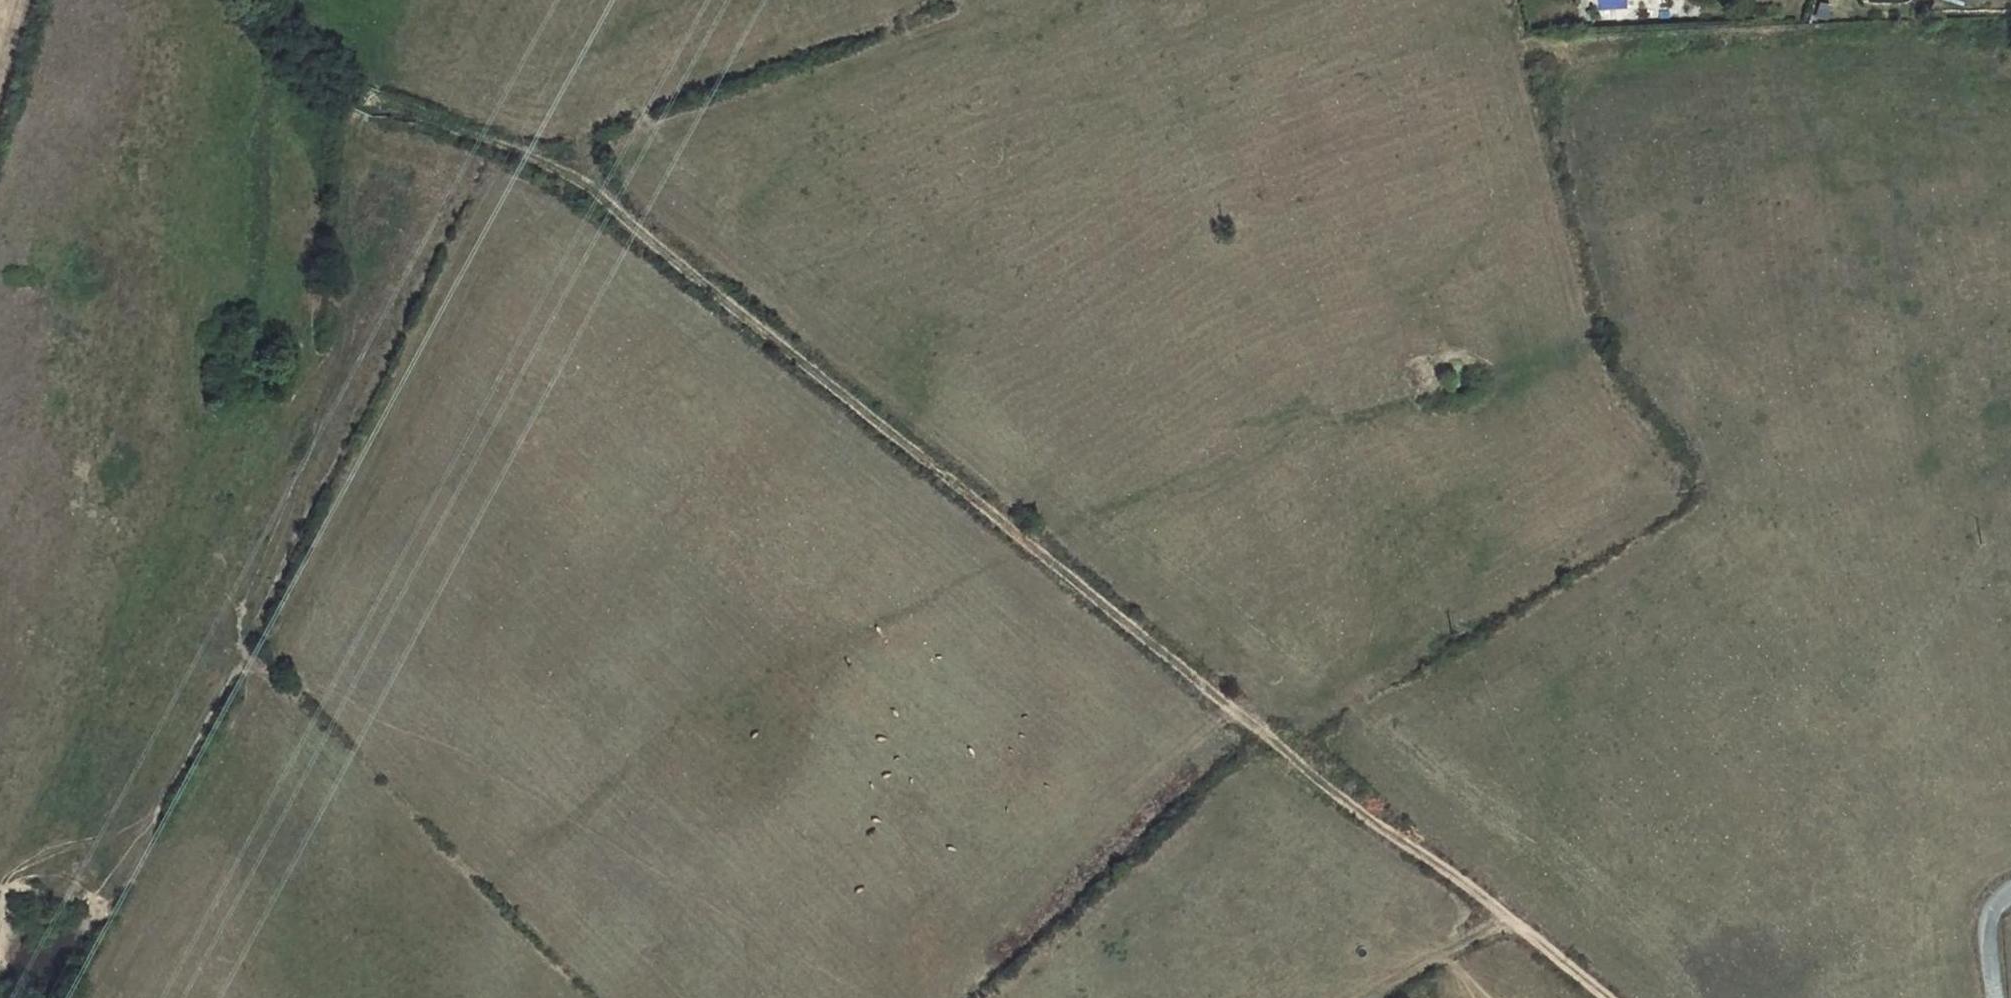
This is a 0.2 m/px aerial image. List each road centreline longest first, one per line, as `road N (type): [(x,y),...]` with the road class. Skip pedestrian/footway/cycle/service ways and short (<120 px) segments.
road 1 (track): [(1602,997),(1177,675),(575,182),(359,104),(298,70),(244,0)]

